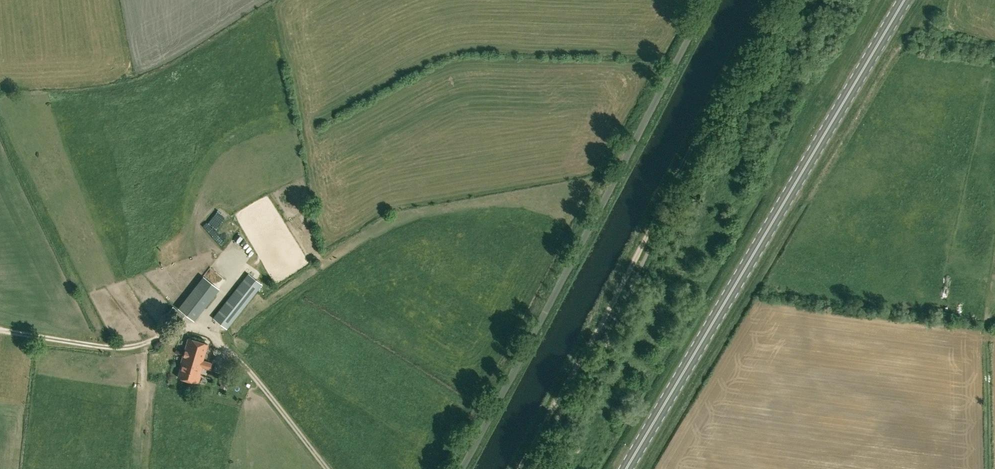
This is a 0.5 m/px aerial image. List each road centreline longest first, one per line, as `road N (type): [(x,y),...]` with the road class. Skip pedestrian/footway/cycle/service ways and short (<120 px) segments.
road 1 (primary): [(903,0),(627,468)]
road 2 (track): [(769,0),(519,468)]
road 3 (unclassified): [(461,468),(705,0)]
road 4 (track): [(989,468),(986,331)]

